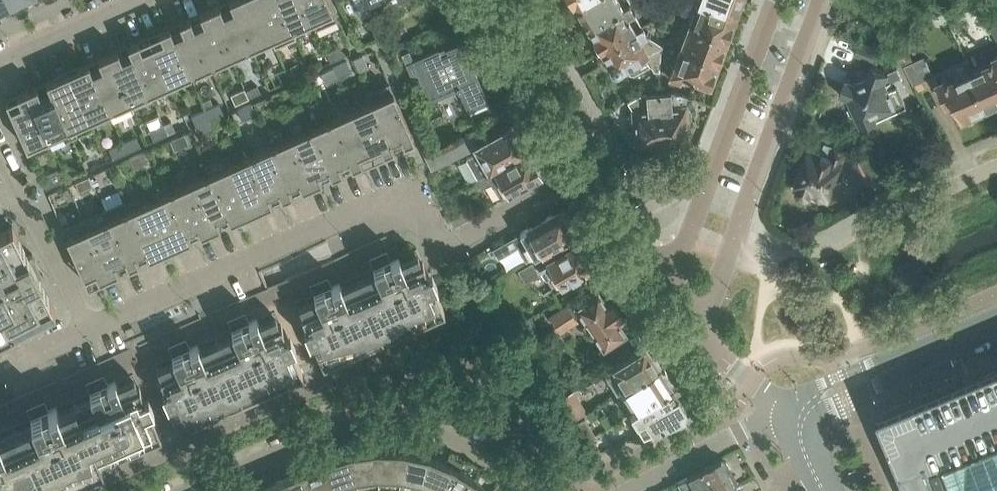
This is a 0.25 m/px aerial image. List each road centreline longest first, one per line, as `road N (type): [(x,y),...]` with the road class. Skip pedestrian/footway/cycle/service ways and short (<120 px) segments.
road 1 (residential): [(88,332),(378,207),(412,208),(434,240),(458,246),(588,164)]
road 2 (residential): [(521,490),(442,434),(388,423),(318,433),(188,490)]
road 3 (residential): [(694,323),(718,288),(818,0)]
road 4 (residential): [(778,0),(702,208),(660,277)]
road 5 (residential): [(88,332),(0,159)]
road 6 (residential): [(588,164),(494,0)]
road 7 (residential): [(632,490),(788,410)]
road 8 (residential): [(0,58),(128,0)]
road 9 (residential): [(996,164),(870,224)]
road 10 (residential): [(588,164),(660,277)]
road 11 (residential): [(694,323),(730,365),(788,410)]
road 12 (tertiary): [(911,357),(824,382),(804,412)]
road 13 (tertiary): [(804,412),(846,403),(911,357)]

